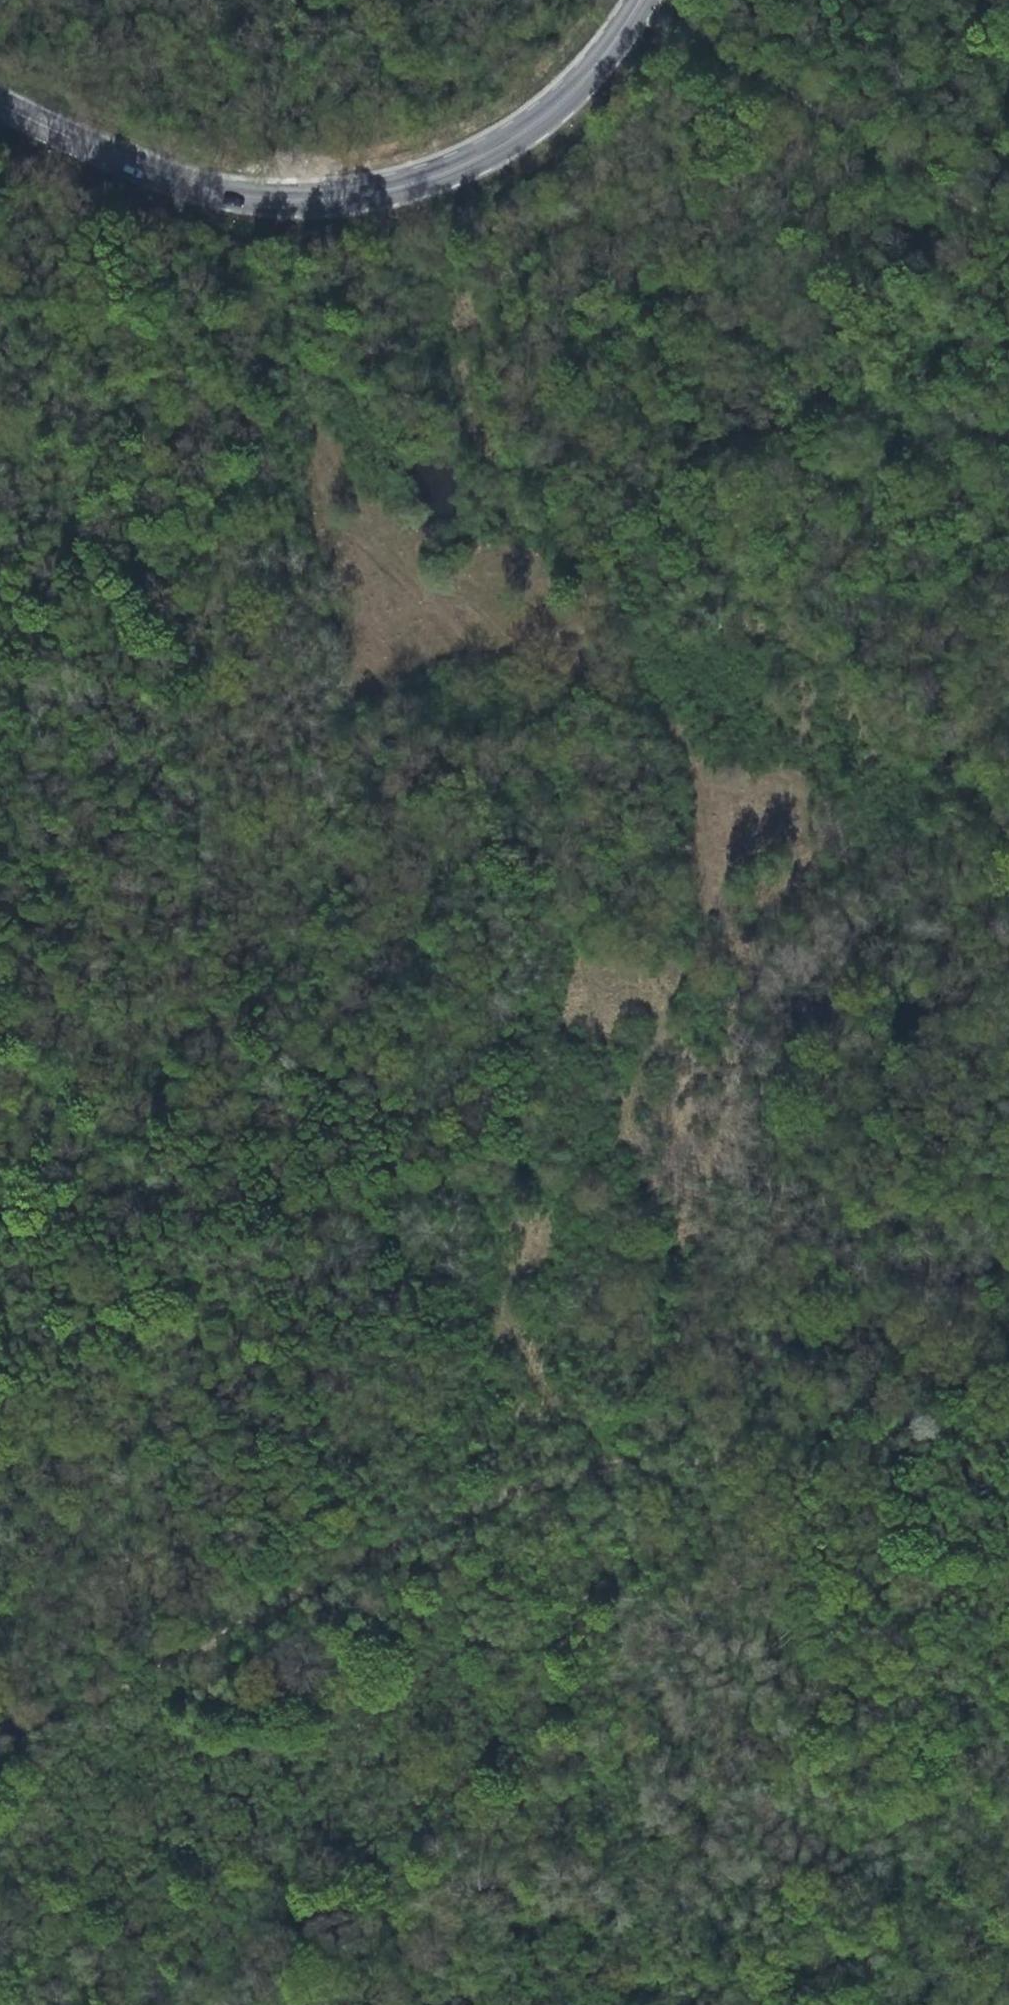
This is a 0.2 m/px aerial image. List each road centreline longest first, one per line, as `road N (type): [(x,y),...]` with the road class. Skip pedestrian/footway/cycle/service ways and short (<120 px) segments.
road 1 (primary): [(0,110),(200,206),(303,218),(422,188),(519,146),(619,58),(655,0)]
road 2 (track): [(0,1726),(64,1707),(328,1583),(633,1461)]

